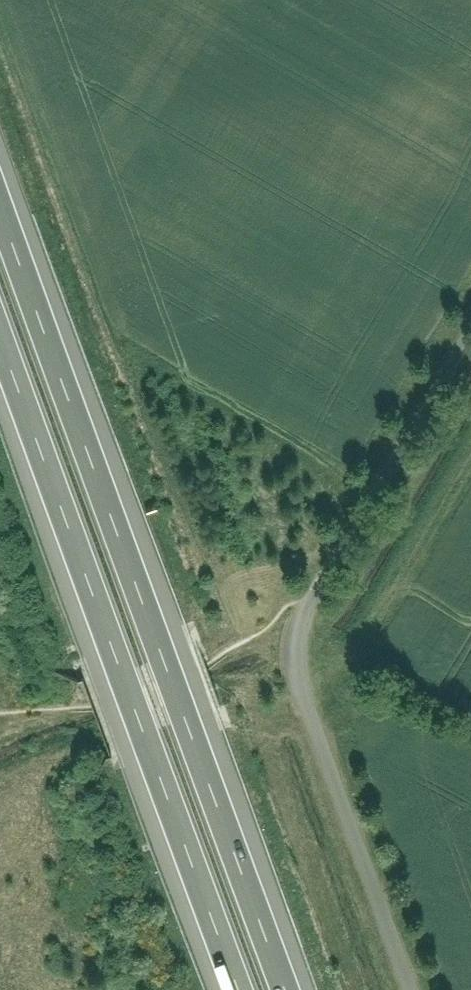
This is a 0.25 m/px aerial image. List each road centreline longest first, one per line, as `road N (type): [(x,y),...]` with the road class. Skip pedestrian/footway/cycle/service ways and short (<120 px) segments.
road 1 (motorway): [(288,989),(0,201)]
road 2 (unclassified): [(412,989),(295,670),(295,639),(470,328)]
road 3 (motorway): [(0,335),(240,989)]

